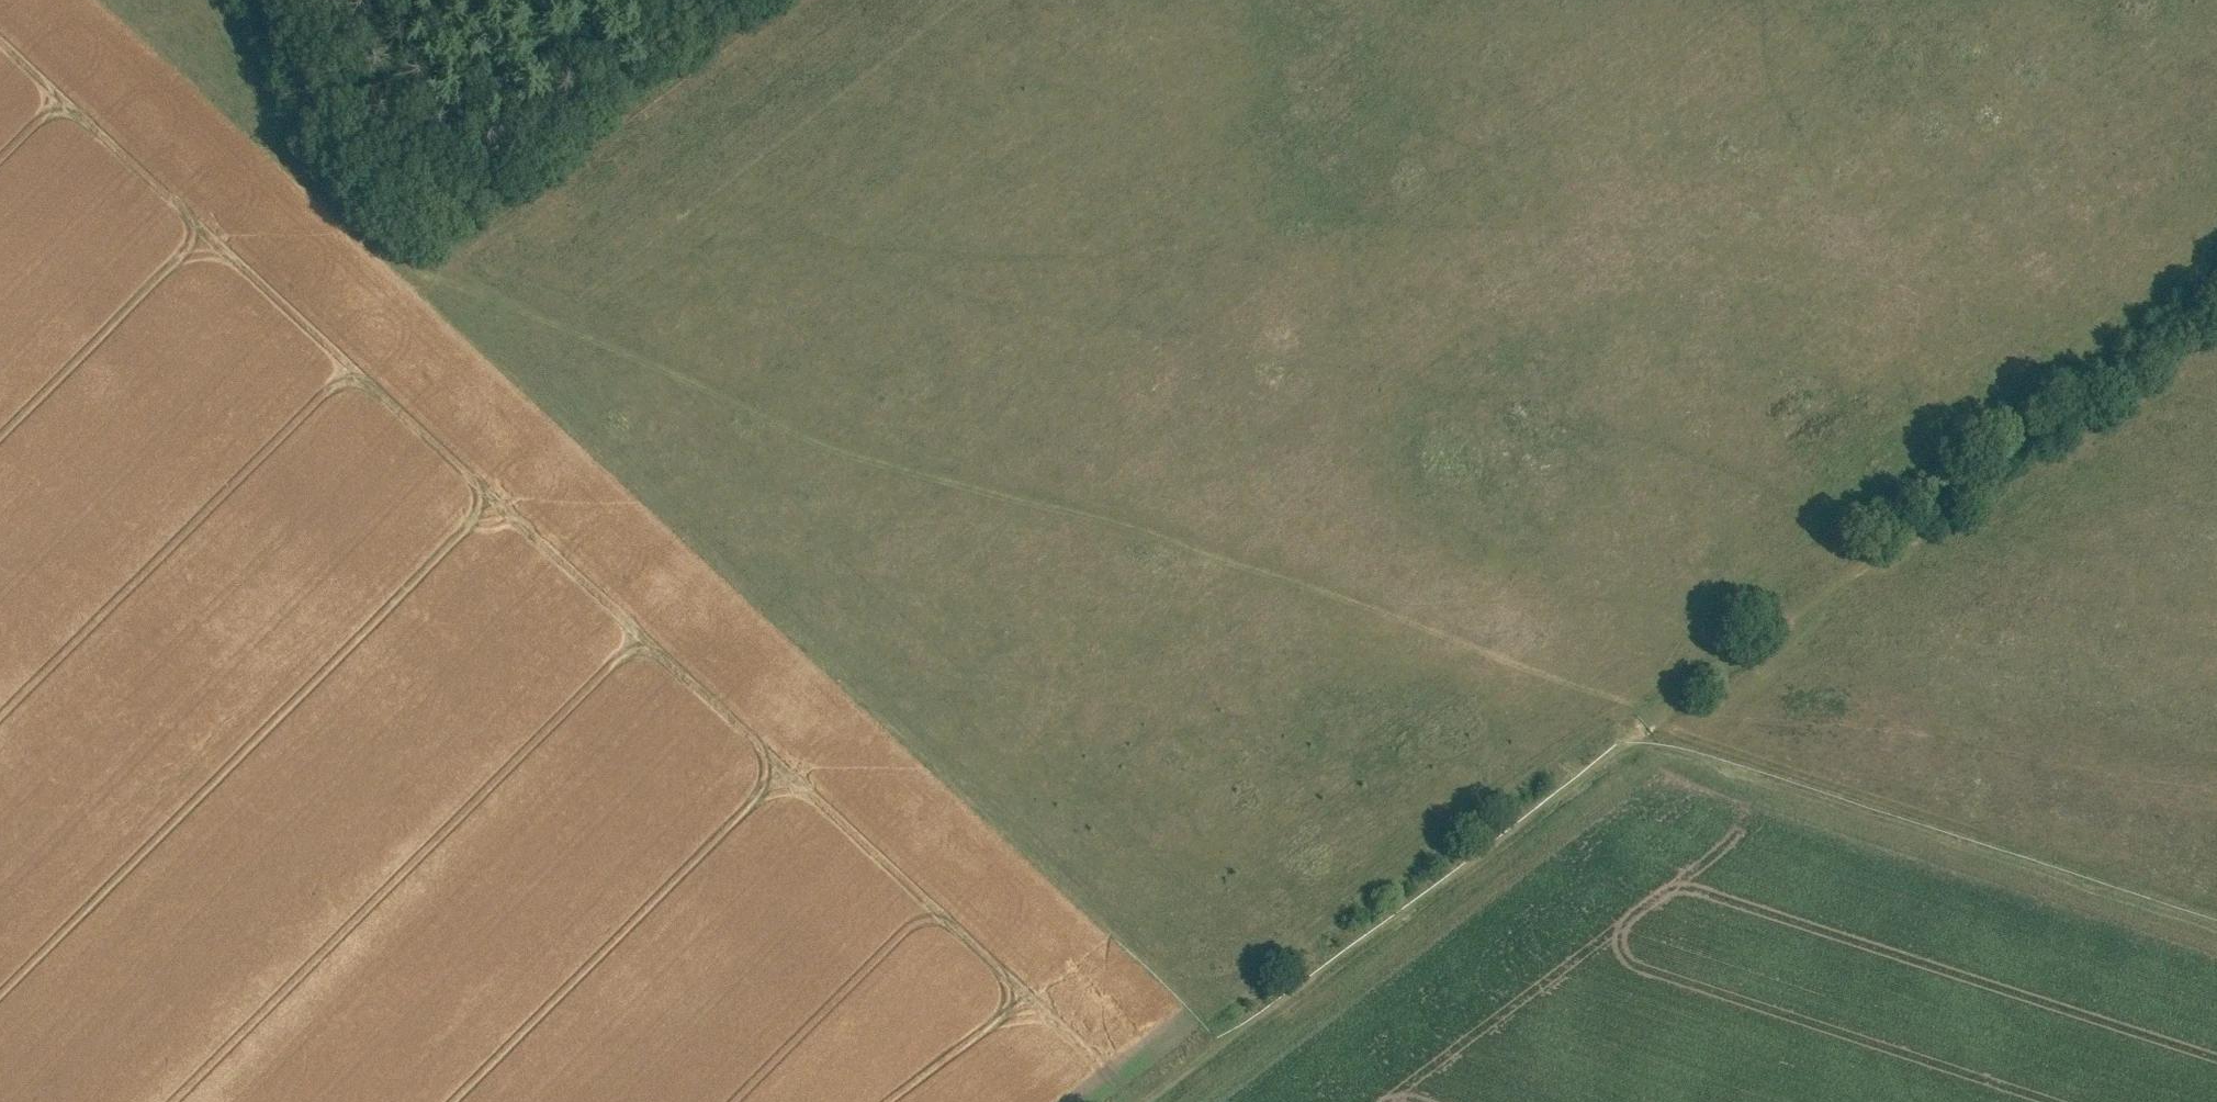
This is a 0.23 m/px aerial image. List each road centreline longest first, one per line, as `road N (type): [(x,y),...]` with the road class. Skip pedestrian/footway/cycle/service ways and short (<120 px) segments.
road 1 (track): [(1650,721),(2216,288)]
road 2 (track): [(1143,1101),(1650,721)]

